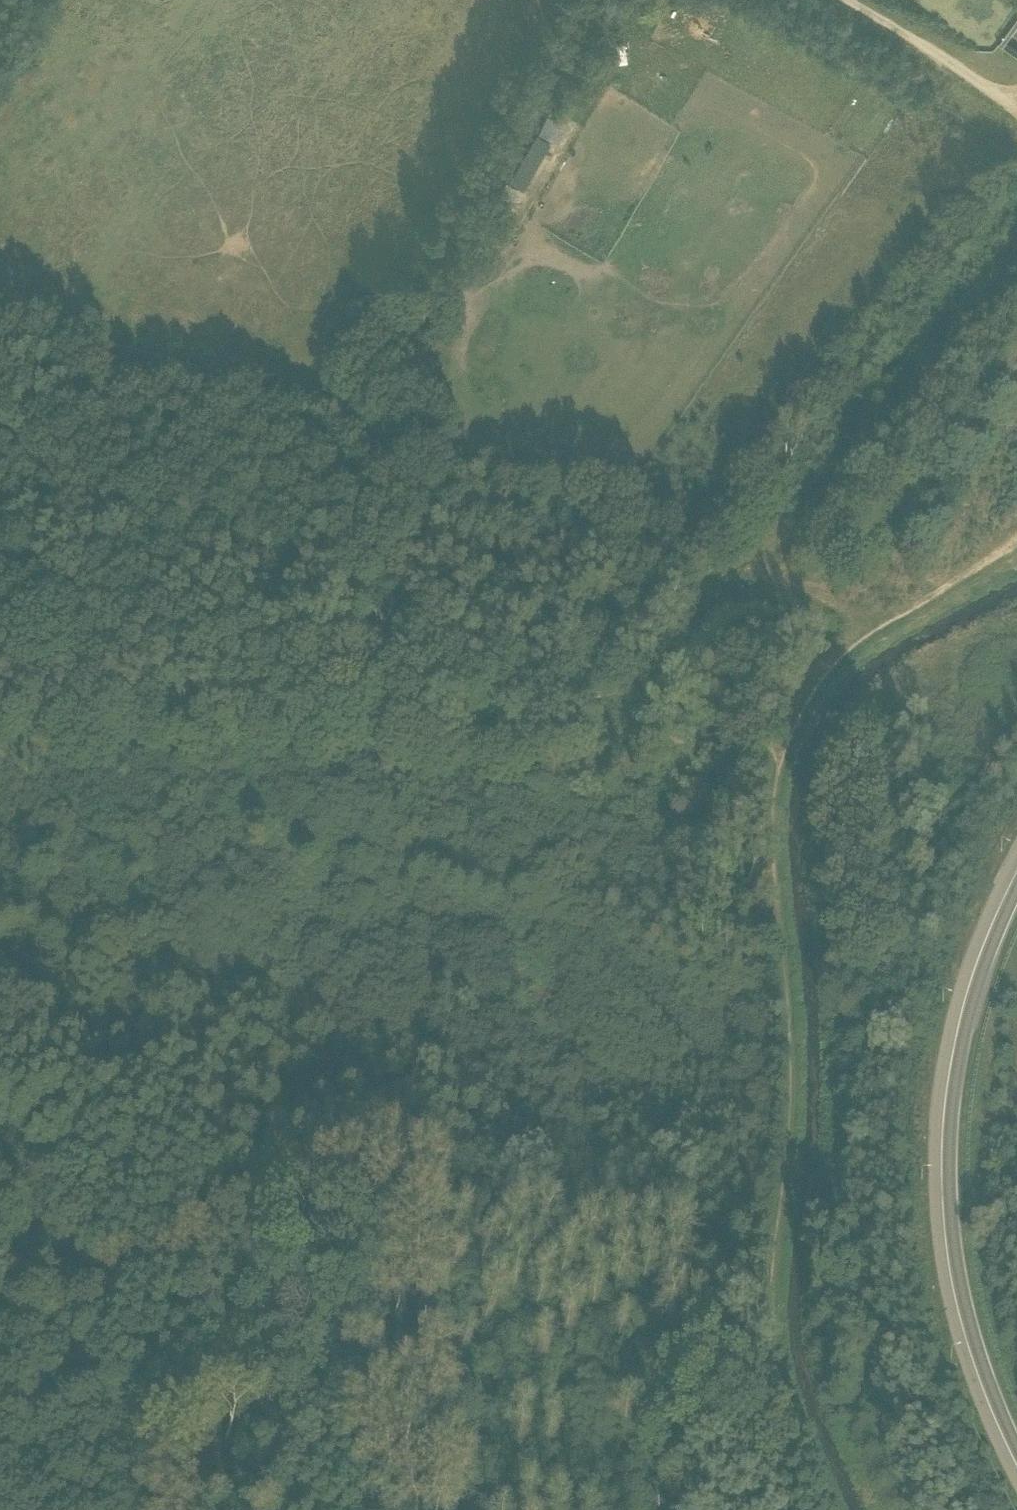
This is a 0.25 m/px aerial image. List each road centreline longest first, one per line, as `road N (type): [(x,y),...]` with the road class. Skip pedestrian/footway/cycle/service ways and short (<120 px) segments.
road 1 (motorway): [(1016,899),(983,974),(952,1108),(950,1156),(952,1237),(972,1337),(1016,1442)]
road 2 (track): [(337,410),(509,240),(635,11)]
road 3 (track): [(712,577),(817,481),(950,333),(1016,224)]
road 4 (track): [(337,410),(0,319)]
road 5 (track): [(712,577),(799,585),(876,631),(1016,541)]
road 6 (track): [(1015,95),(849,0)]
road 7 (track): [(876,631),(836,667),(782,748)]

